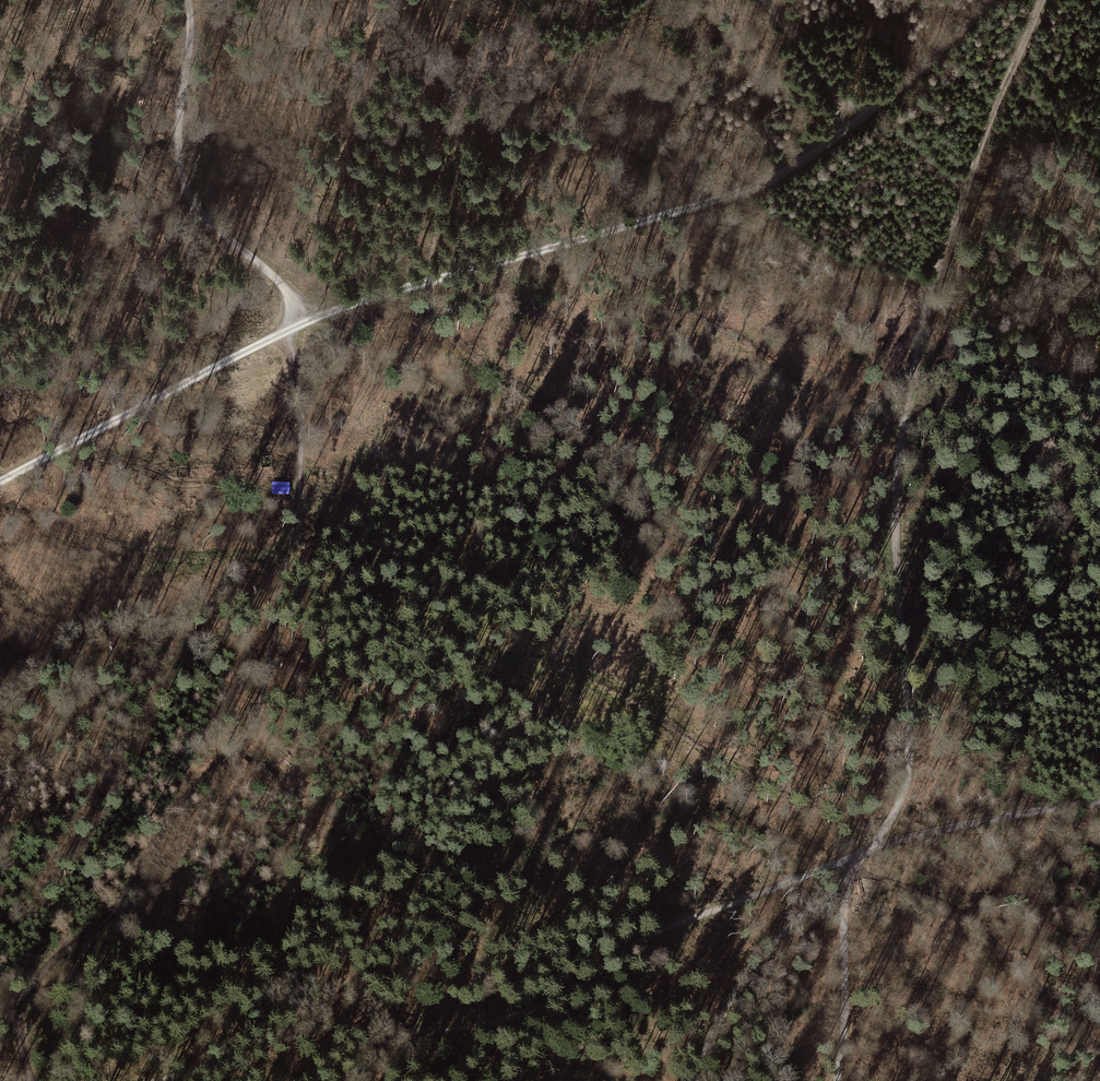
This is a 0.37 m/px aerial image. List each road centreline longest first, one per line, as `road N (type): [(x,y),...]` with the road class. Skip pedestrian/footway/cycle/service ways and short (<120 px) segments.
road 1 (track): [(0,481),(332,312),(782,174),(904,83),(991,0)]
road 2 (track): [(1039,0),(921,328),(900,482),(910,759),(904,792),(870,850)]
road 3 (track): [(38,1080),(20,1027),(29,995),(72,944),(106,921),(194,786),(254,727),(281,646),(299,478),(290,330)]
road 4 (track): [(151,1080),(313,1029),(437,1033),(519,1019),(660,933),(859,855)]
road 5 (track): [(304,323),(280,283),(199,214),(178,174),(190,34),(185,0)]
road 6 (track): [(689,1080),(745,969),(849,877)]
road 7 (track): [(0,60),(81,141),(173,207),(199,214)]
road 8 (track): [(1099,804),(957,827),(859,855)]
road 9 (track): [(838,1080),(845,907),(859,855)]
road 10 (track): [(771,0),(858,120)]

